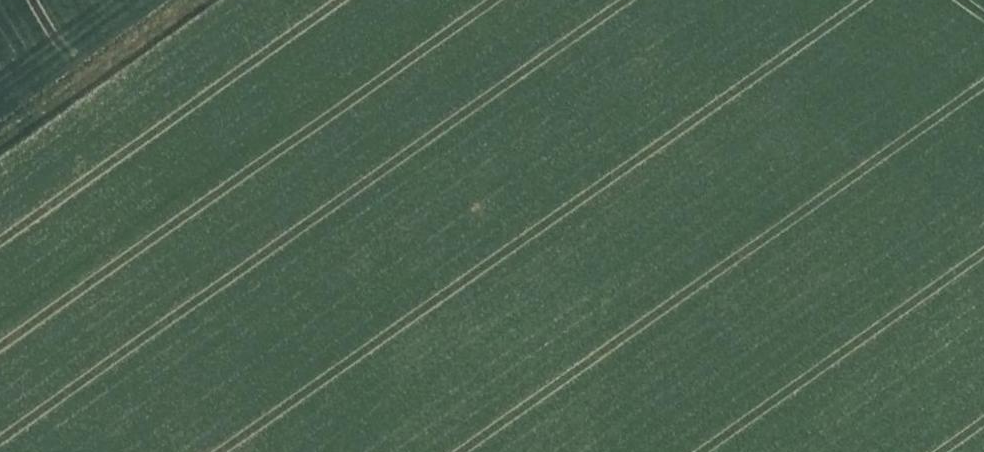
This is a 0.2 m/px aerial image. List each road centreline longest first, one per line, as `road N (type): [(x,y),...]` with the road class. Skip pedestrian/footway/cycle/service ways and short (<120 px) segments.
road 1 (track): [(203,0),(0,145)]

